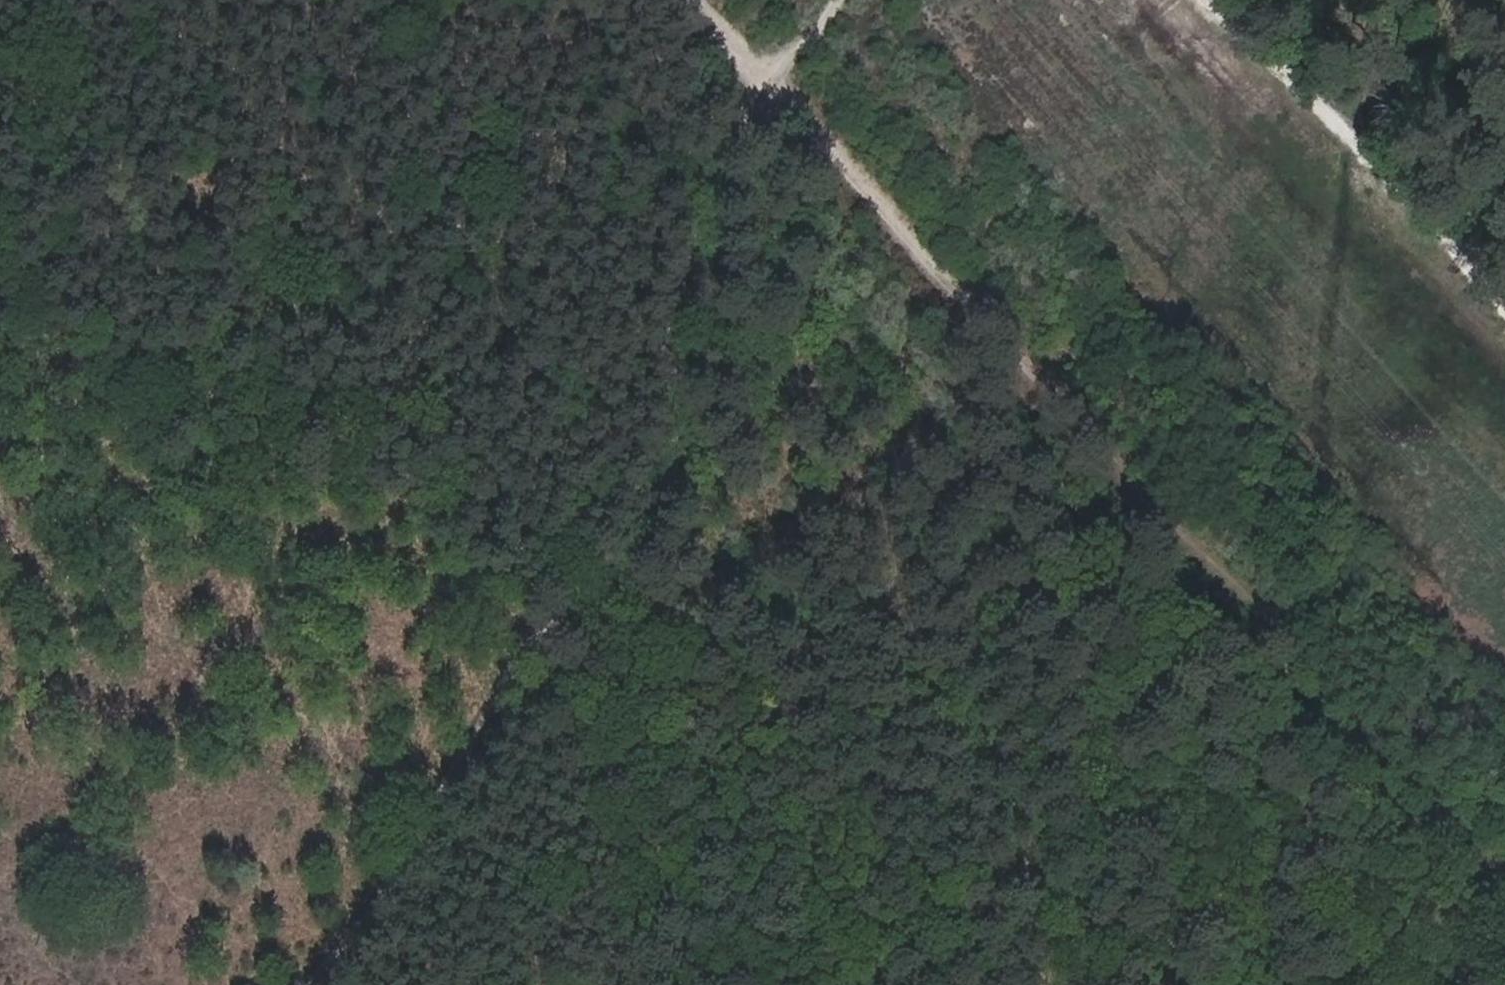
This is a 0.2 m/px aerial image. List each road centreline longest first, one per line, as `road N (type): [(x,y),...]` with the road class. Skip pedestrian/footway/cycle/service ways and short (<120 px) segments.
road 1 (track): [(1504,309),(1222,0)]

